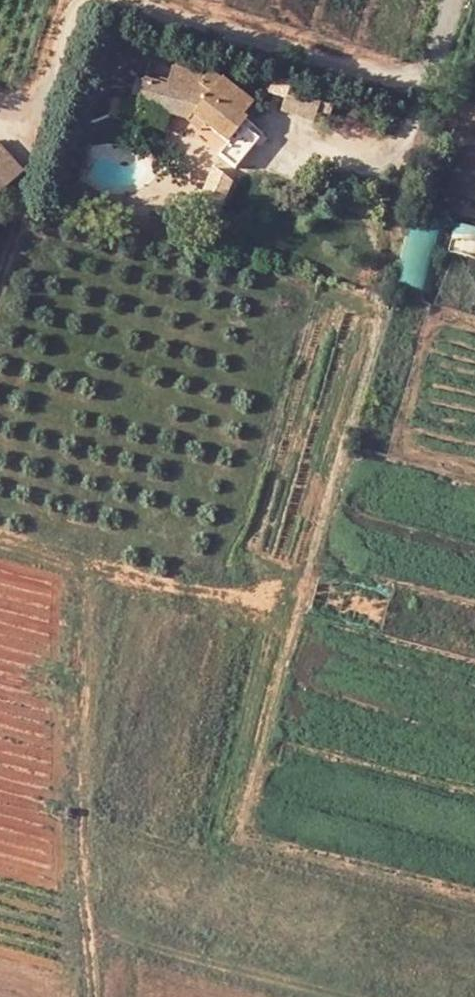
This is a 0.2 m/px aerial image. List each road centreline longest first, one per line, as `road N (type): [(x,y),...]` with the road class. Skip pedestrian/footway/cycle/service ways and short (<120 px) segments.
road 1 (track): [(94,996),(78,824),(79,560),(0,538)]
road 2 (track): [(79,560),(265,605)]
road 3 (track): [(0,282),(30,193),(16,117)]

